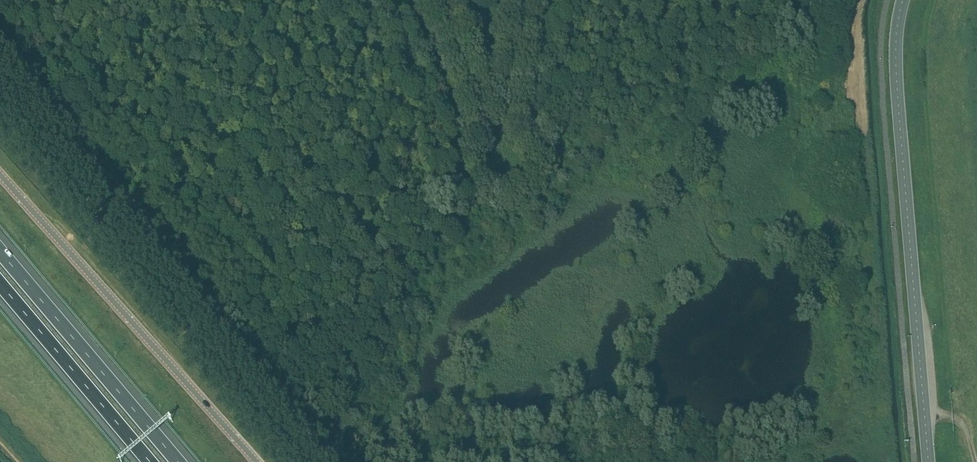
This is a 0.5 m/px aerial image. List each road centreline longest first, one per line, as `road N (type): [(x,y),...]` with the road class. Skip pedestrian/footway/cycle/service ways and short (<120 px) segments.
road 1 (tertiary): [(929,461),(895,59),(902,0)]
road 2 (unclassified): [(263,461),(0,168)]
road 3 (motorway): [(178,461),(0,252)]
road 4 (motorway): [(0,285),(149,461)]

